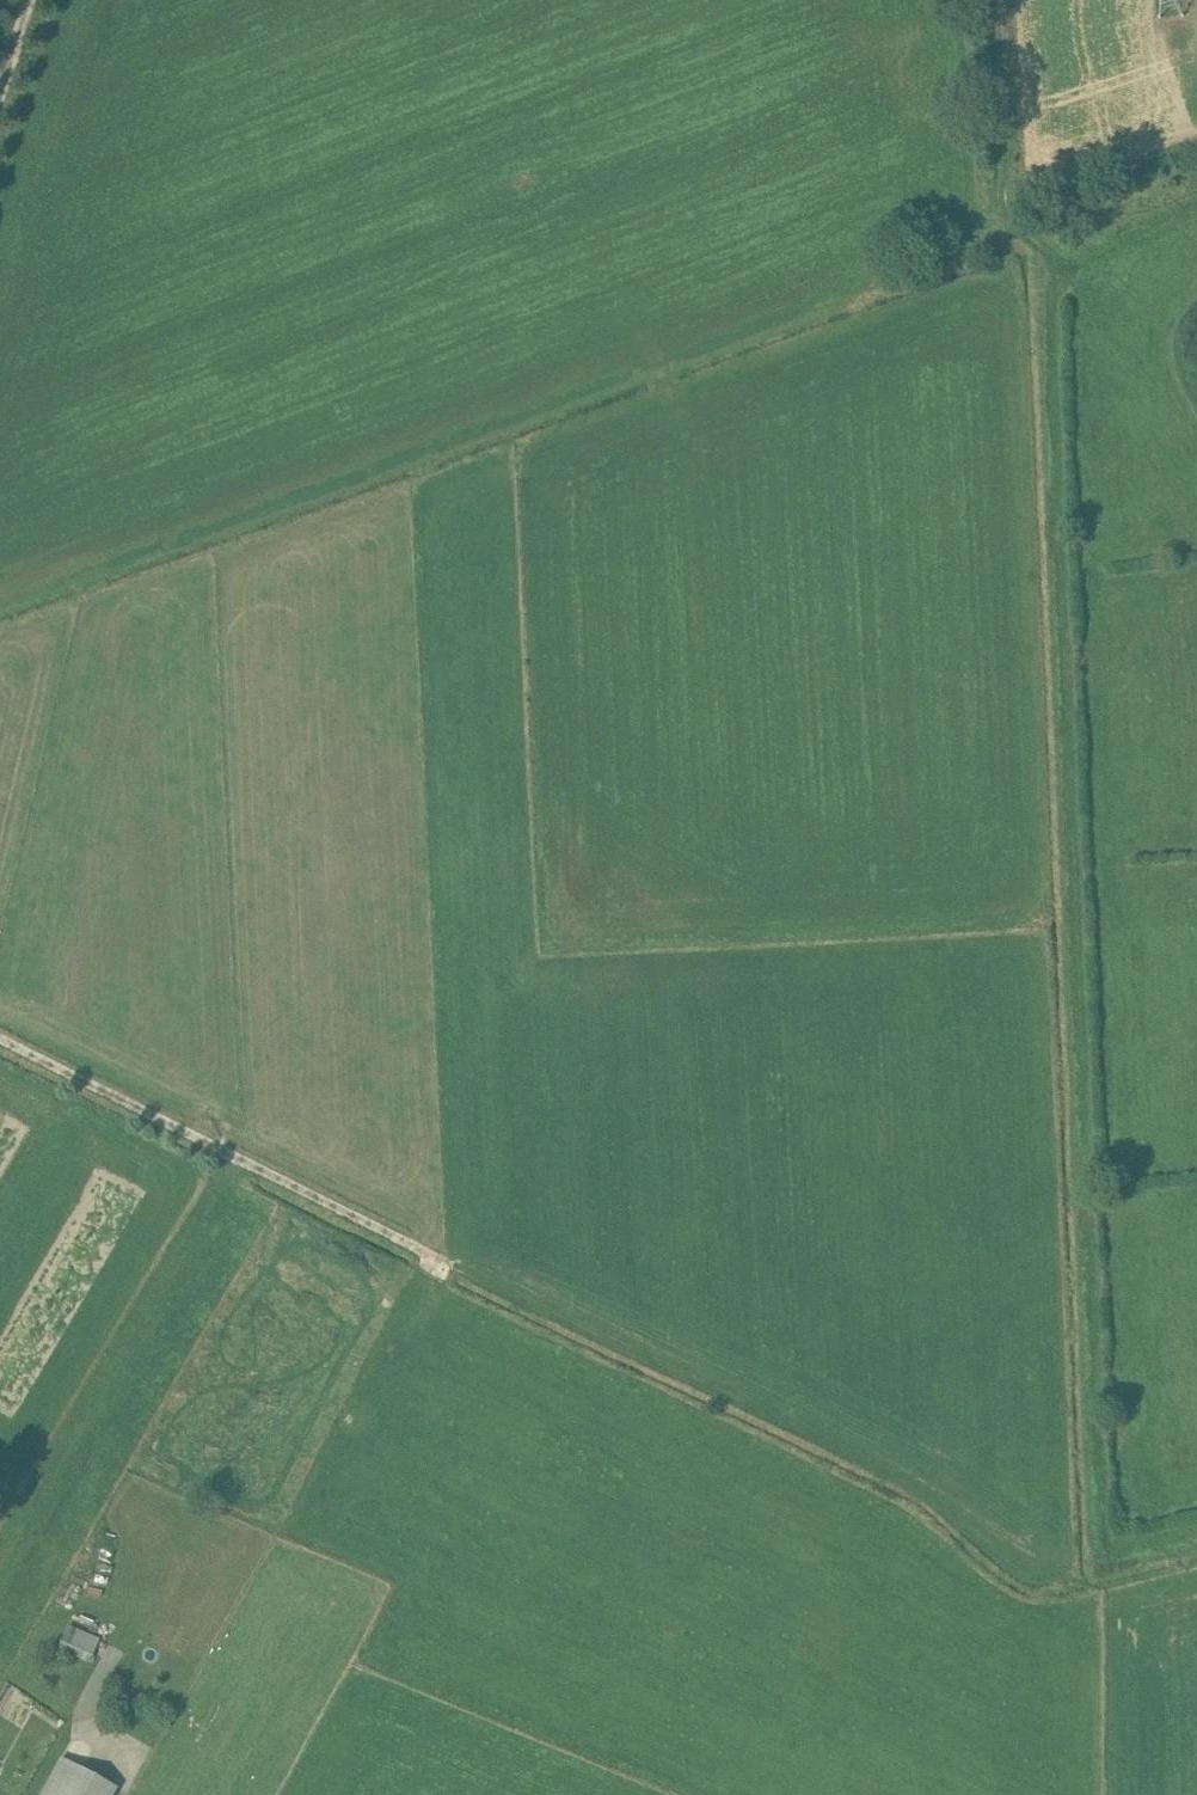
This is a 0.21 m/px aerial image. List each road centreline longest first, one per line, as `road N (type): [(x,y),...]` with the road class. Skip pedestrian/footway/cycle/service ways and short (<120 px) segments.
road 1 (track): [(433,1261),(0,1040)]
road 2 (track): [(1042,0),(1056,168),(1196,136)]

